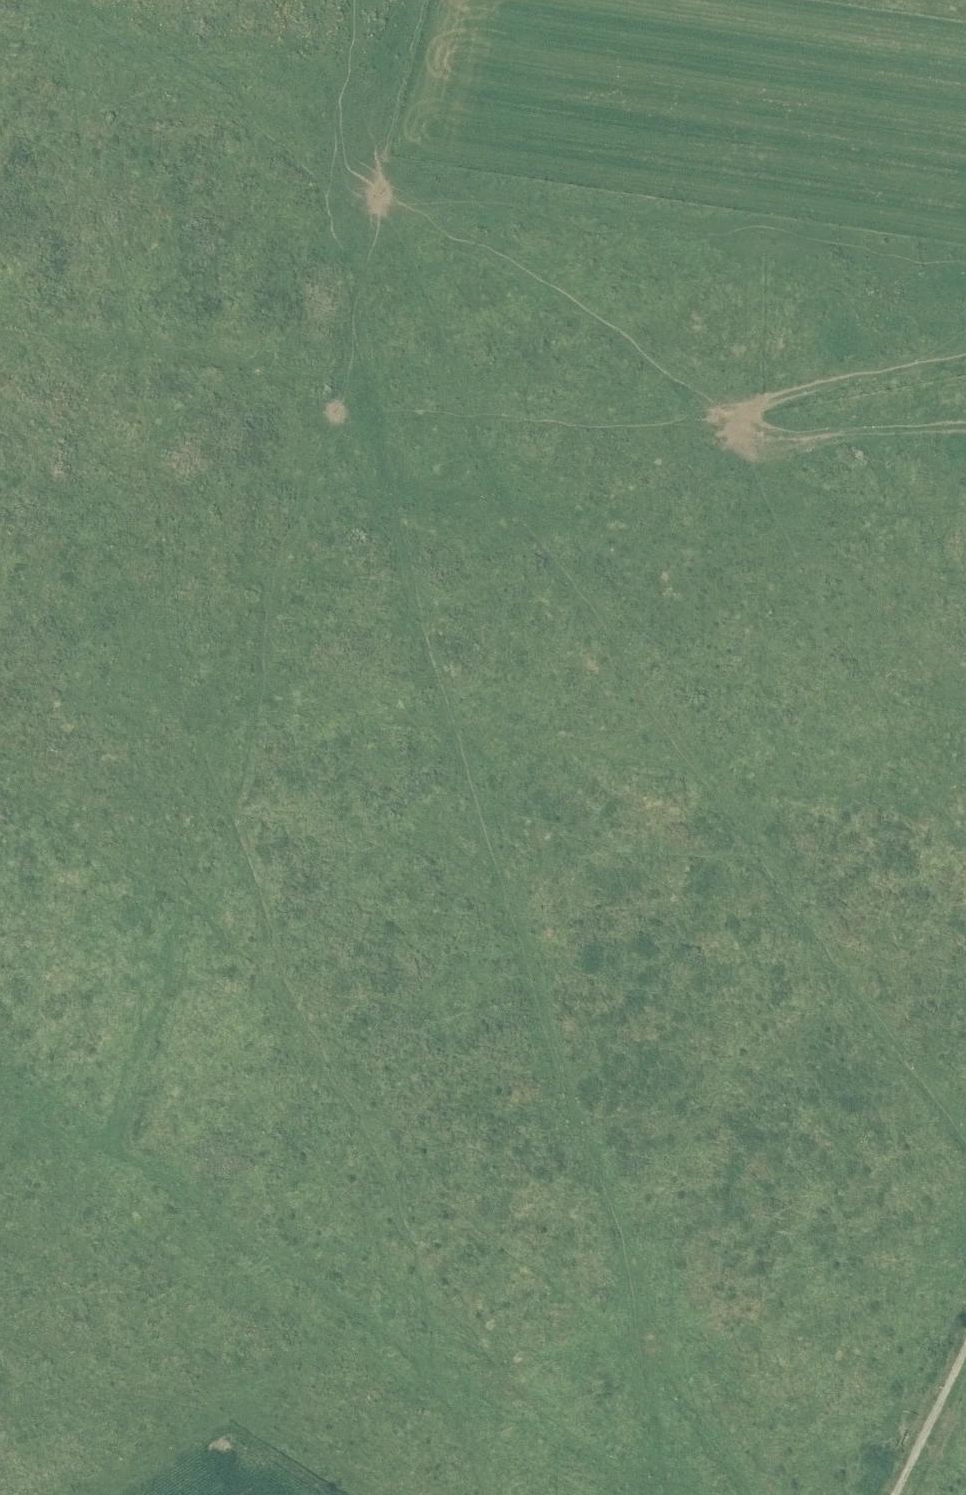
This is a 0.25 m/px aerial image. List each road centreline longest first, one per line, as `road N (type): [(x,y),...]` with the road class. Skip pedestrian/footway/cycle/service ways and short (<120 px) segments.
road 1 (unclassified): [(894,1494),(965,1347)]

